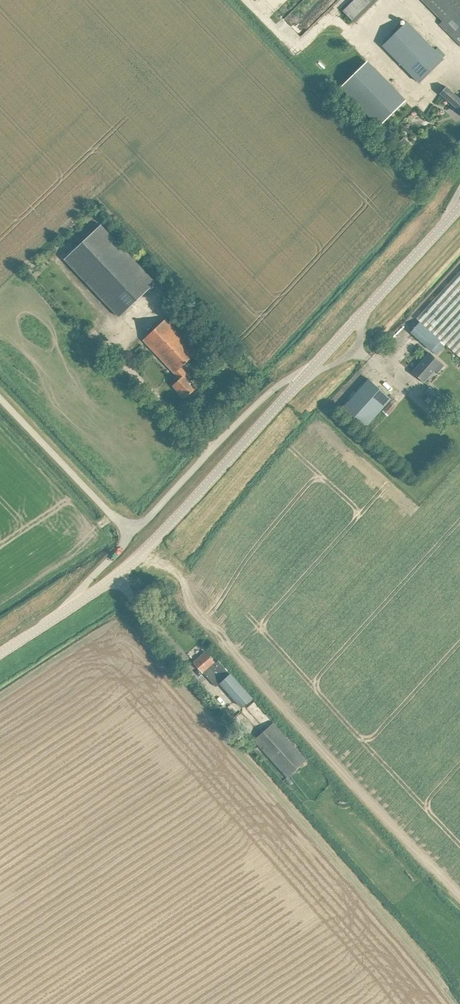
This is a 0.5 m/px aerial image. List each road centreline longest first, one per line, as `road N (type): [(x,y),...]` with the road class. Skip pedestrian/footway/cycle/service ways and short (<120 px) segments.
road 1 (tertiary): [(87,592),(147,553),(316,362)]
road 2 (unclassified): [(132,528),(266,394),(316,362)]
road 3 (tertiary): [(316,362),(459,208)]
road 4 (unclassified): [(132,528),(0,391)]

